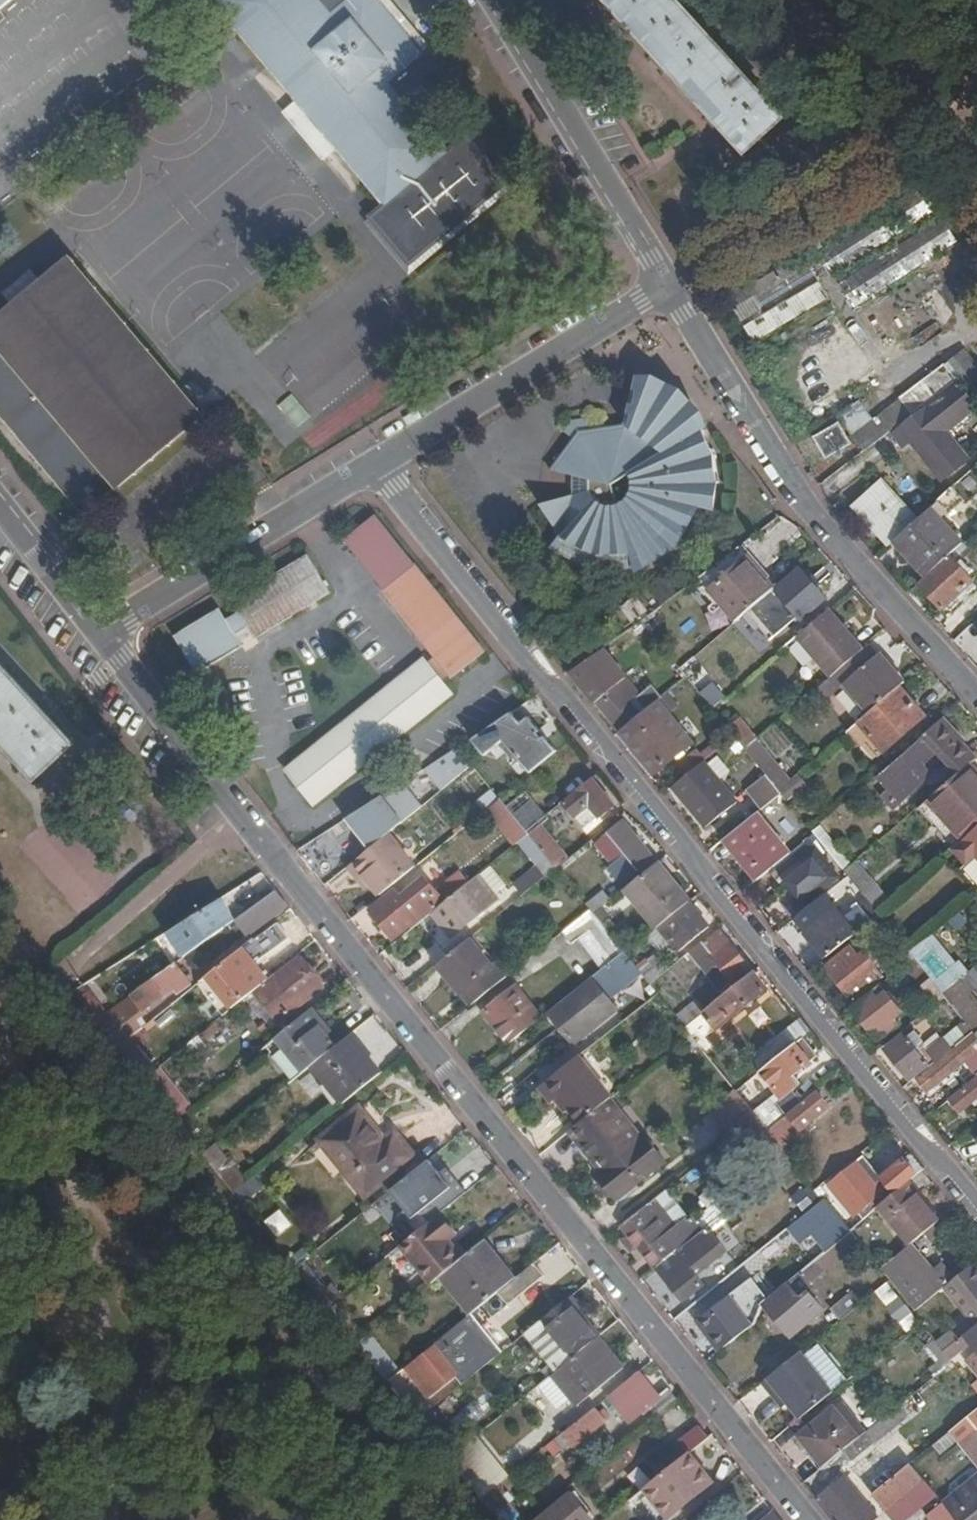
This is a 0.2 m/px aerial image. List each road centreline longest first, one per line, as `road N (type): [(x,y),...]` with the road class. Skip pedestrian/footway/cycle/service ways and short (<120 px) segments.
road 1 (residential): [(99,636),(809,1519)]
road 2 (residential): [(976,1210),(372,469)]
road 3 (residential): [(668,285),(791,488),(976,703)]
road 4 (residential): [(668,285),(372,469)]
road 5 (residential): [(668,285),(492,0)]
road 6 (residential): [(372,469),(99,636)]
road 7 (residential): [(0,511),(99,636)]

